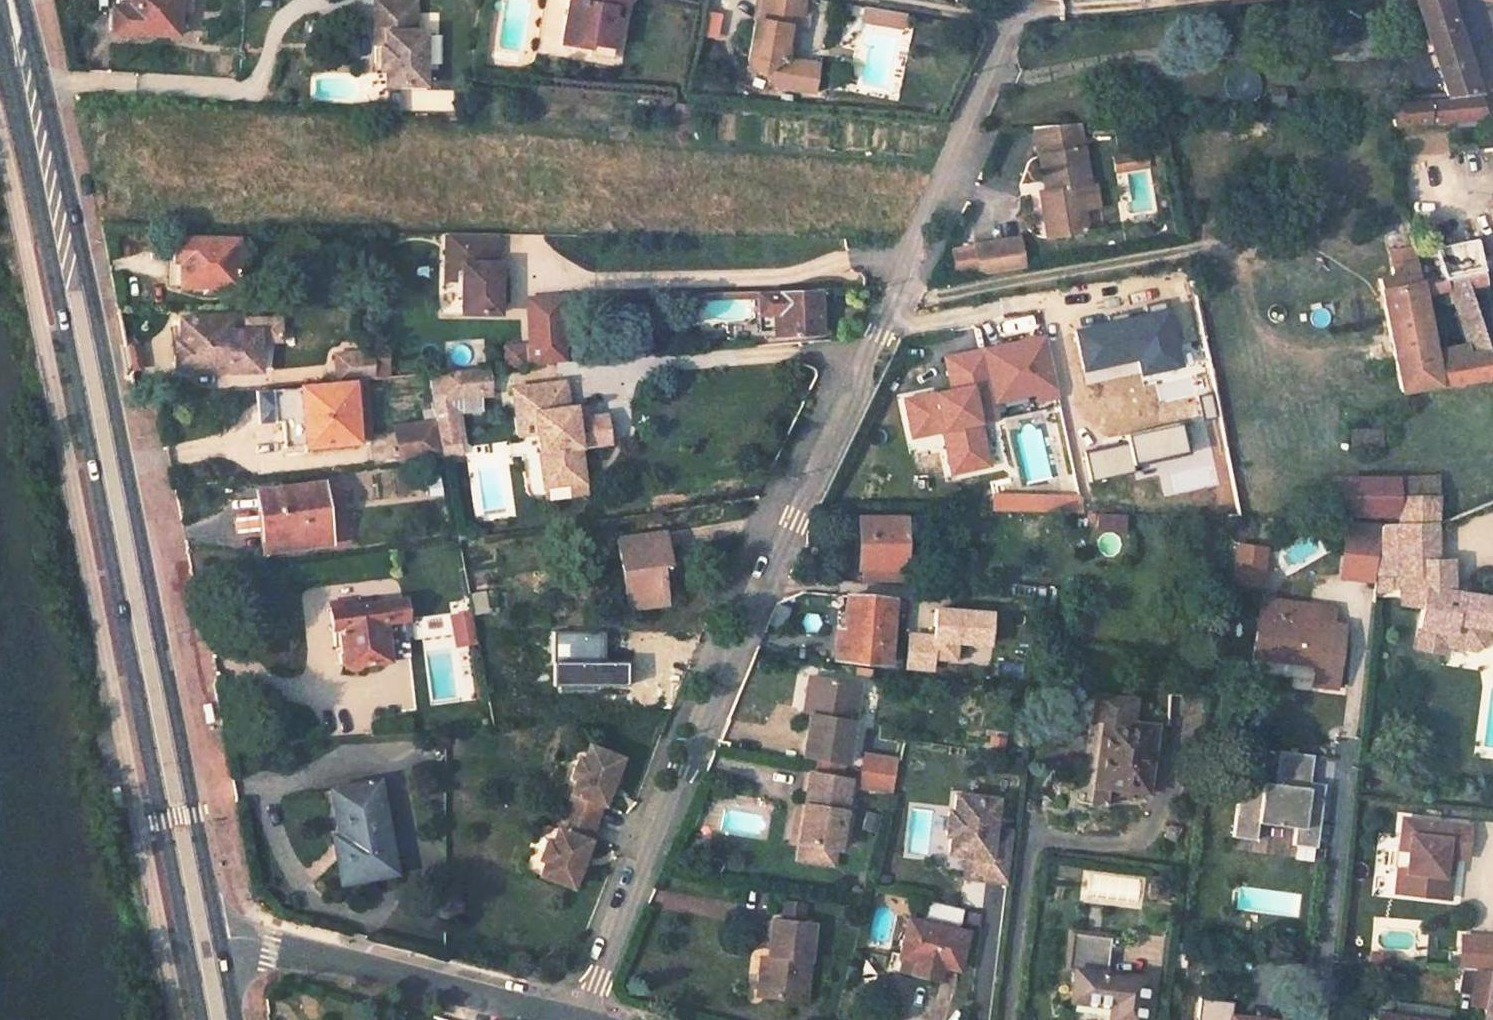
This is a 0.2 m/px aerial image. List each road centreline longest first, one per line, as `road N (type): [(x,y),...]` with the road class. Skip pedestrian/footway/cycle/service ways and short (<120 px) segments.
road 1 (residential): [(577,1019),(695,740),(849,408),(859,360),(908,267),(914,233),(1012,24)]
road 2 (primary): [(206,943),(9,0)]
road 3 (tertiary): [(206,943),(246,940),(564,1019)]
road 4 (residential): [(1307,1019),(1348,736)]
road 5 (residential): [(1012,24),(860,0)]

